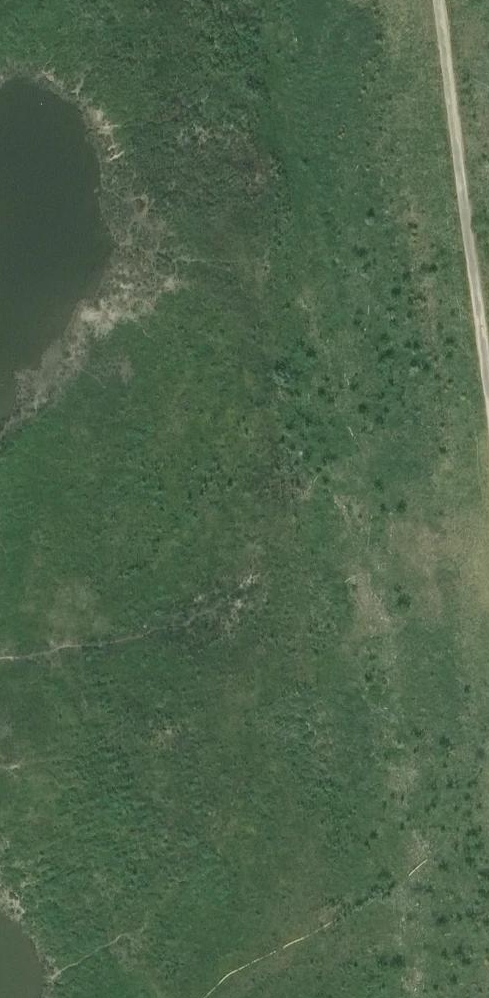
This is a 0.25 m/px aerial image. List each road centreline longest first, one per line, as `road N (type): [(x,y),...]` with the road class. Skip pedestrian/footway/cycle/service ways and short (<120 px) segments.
road 1 (unclassified): [(488,396),(437,0)]

